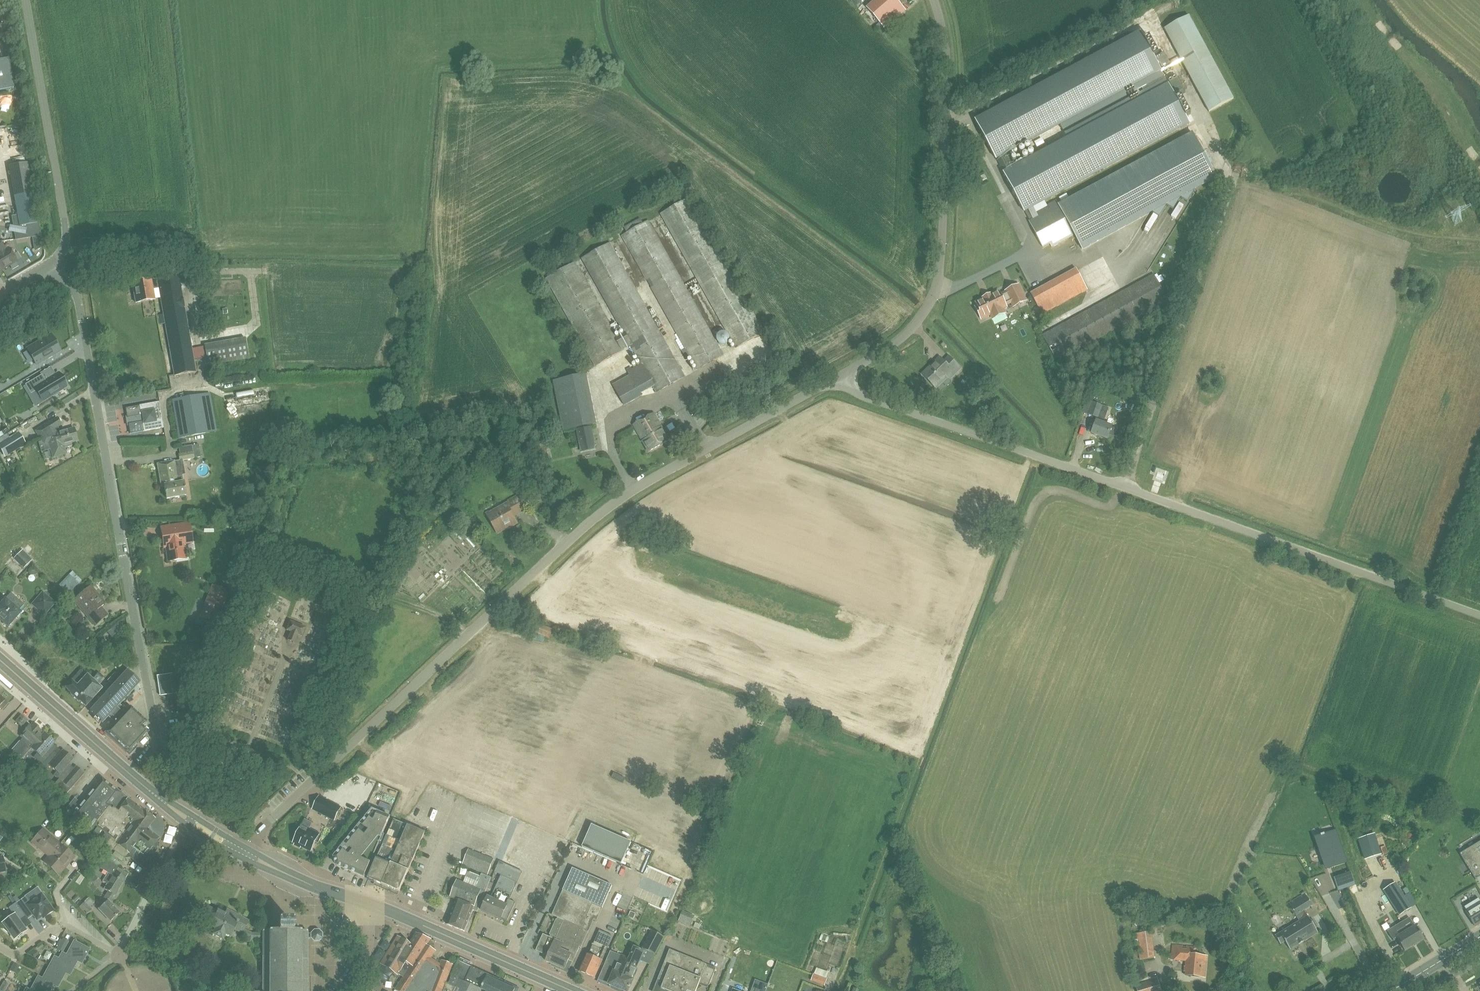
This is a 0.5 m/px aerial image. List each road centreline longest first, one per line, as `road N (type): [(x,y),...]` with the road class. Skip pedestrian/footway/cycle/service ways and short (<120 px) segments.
road 1 (unclassified): [(1479,616),(832,383)]
road 2 (unclassified): [(389,709),(624,496),(832,383)]
road 3 (residential): [(53,263),(78,299),(165,773),(157,796)]
road 4 (unclassified): [(832,383),(909,329),(936,291),(946,118),(945,42),(934,0)]
road 5 (unclassified): [(24,0),(65,223),(64,248),(53,263)]
road 6 (primary): [(157,796),(0,660)]
road 7 (primary): [(573,990),(386,908)]
road 8 (residential): [(245,853),(276,813),(389,709)]
road 9 (residential): [(118,955),(189,819)]
road 10 (primary): [(386,908),(245,853)]

